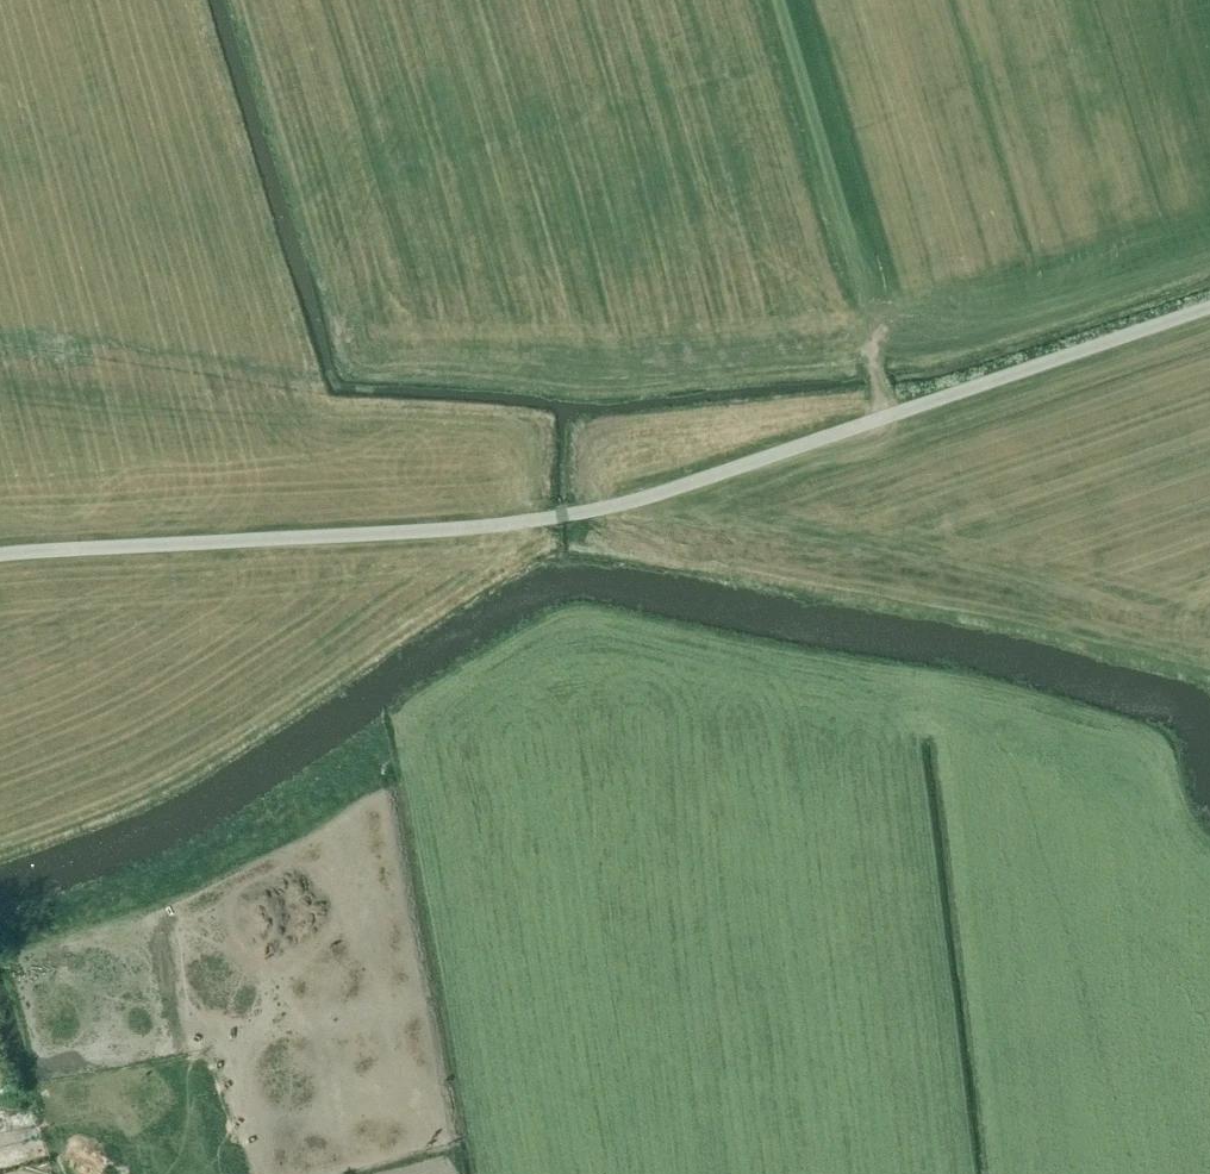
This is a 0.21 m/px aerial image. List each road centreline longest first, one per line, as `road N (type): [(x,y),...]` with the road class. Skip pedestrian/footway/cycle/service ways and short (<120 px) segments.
road 1 (unclassified): [(0,552),(486,526),(605,509),(1209,307)]

